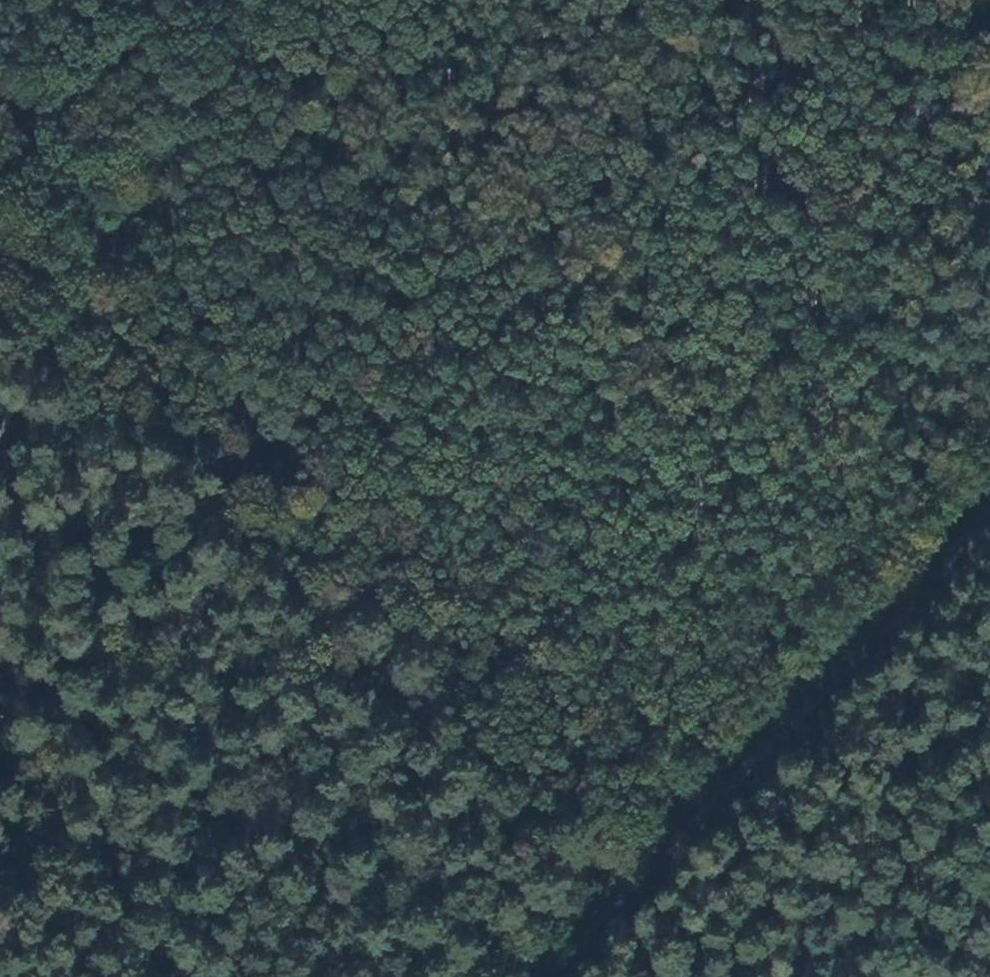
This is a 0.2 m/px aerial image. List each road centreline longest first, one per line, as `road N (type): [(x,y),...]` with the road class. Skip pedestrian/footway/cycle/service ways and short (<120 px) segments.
road 1 (track): [(989,521),(538,976)]

